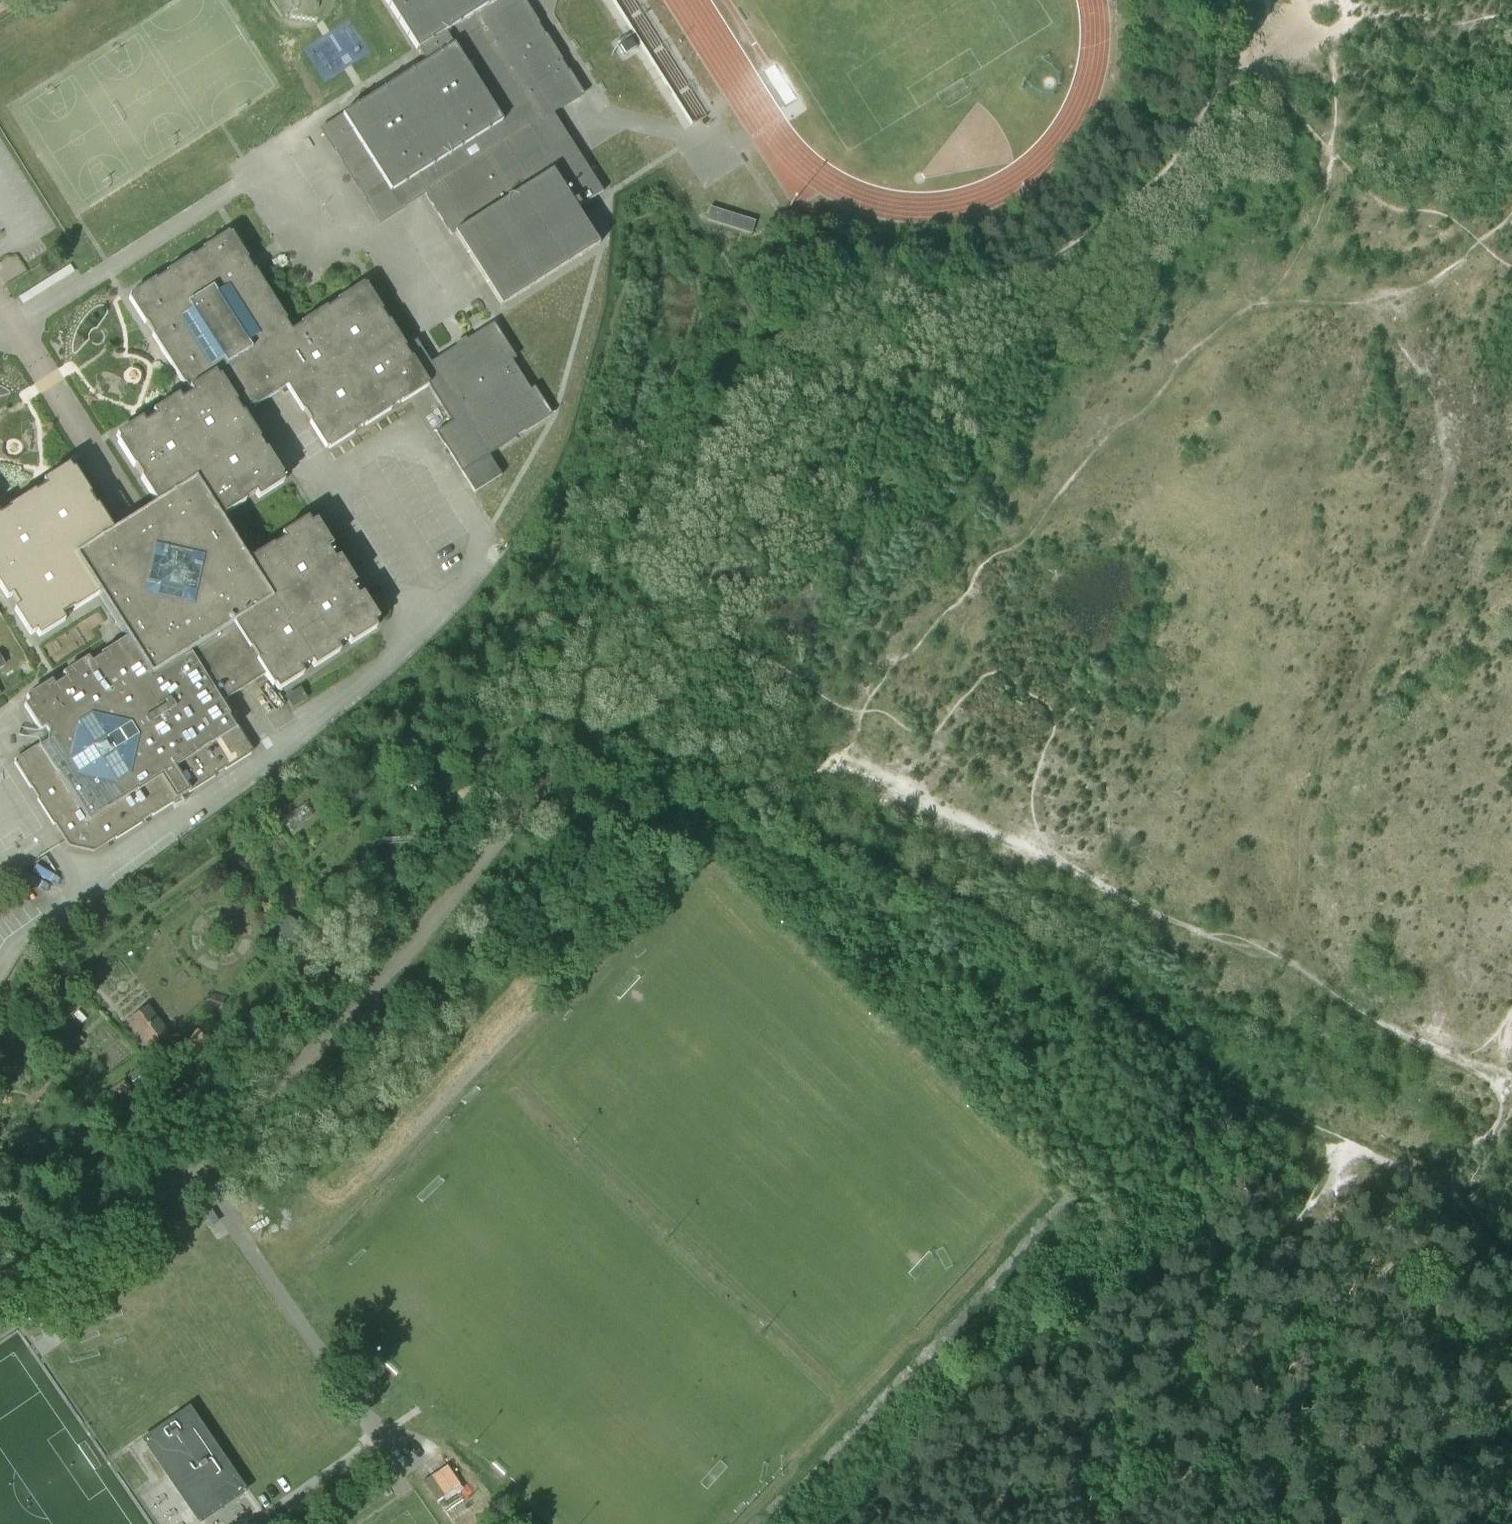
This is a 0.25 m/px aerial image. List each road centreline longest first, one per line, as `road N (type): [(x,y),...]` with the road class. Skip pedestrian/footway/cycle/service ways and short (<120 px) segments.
road 1 (unclassified): [(0,1287),(142,1209),(214,1158),(425,936),(569,750),(593,733)]

